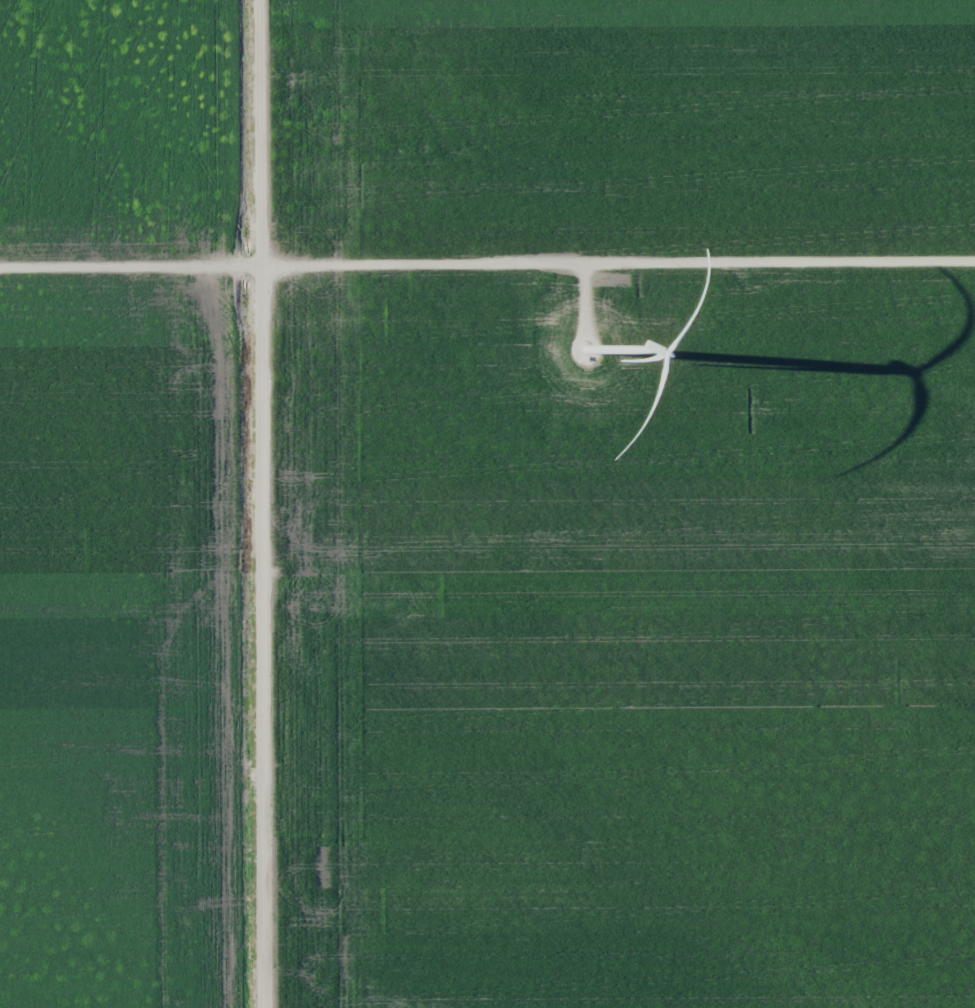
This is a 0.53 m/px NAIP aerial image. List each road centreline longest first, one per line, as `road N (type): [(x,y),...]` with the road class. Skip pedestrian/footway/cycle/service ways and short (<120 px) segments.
road 1 (residential): [(266,1007),(262,0)]

